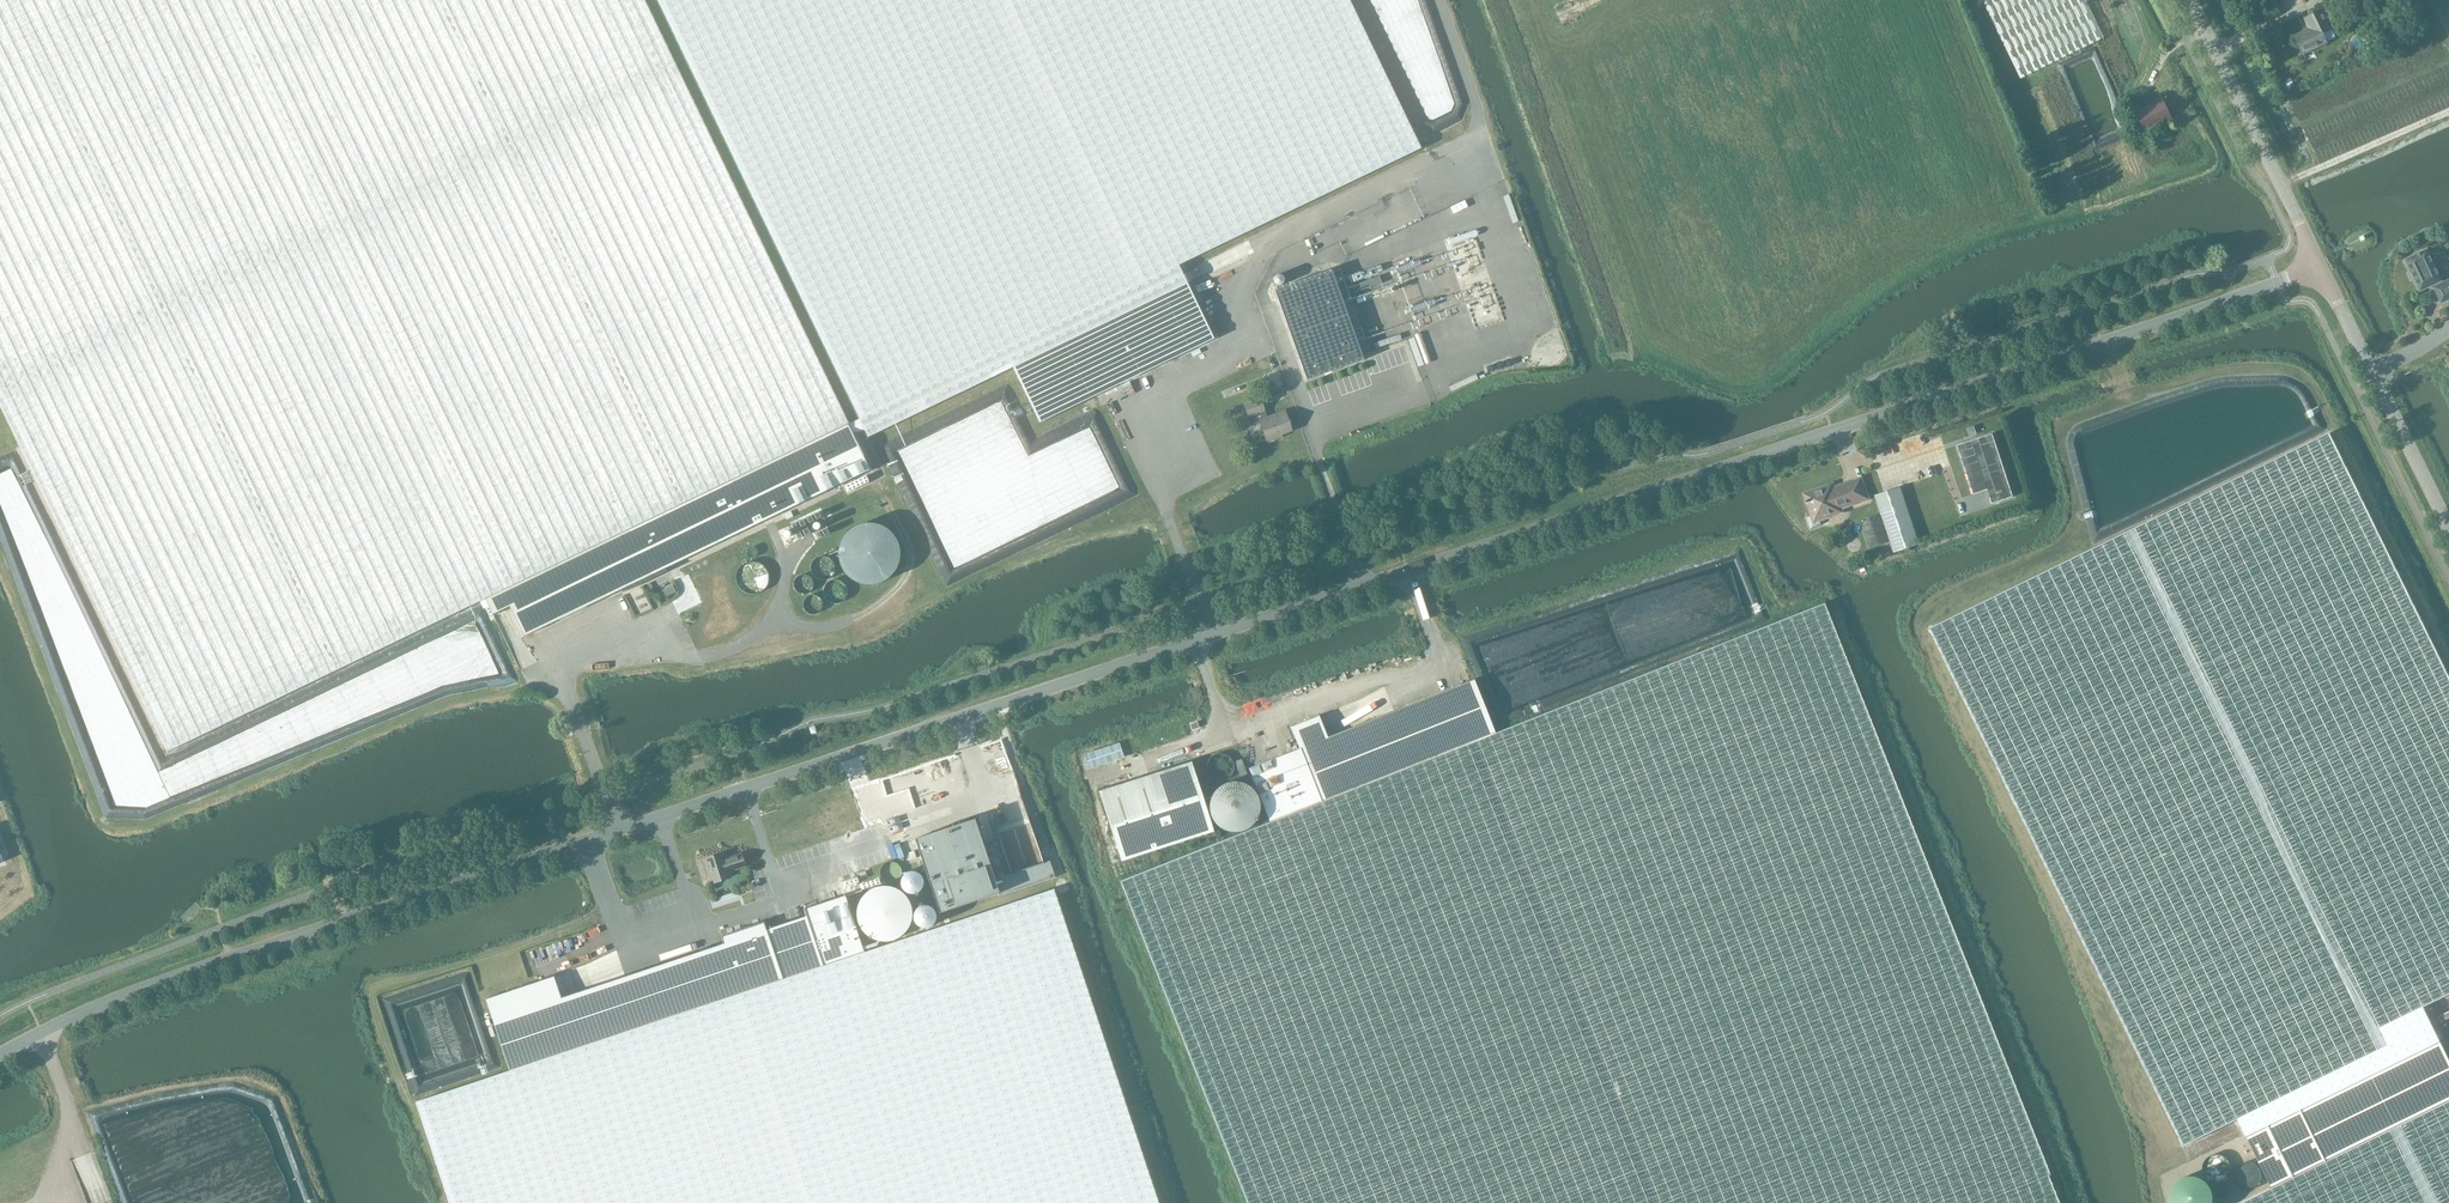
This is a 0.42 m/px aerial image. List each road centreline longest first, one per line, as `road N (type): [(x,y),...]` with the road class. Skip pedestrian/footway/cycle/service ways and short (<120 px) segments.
road 1 (unclassified): [(0,1055),(108,1001),(2319,267)]
road 2 (unclassified): [(2319,267),(2191,0)]
road 3 (unclassified): [(2448,531),(2319,267)]

